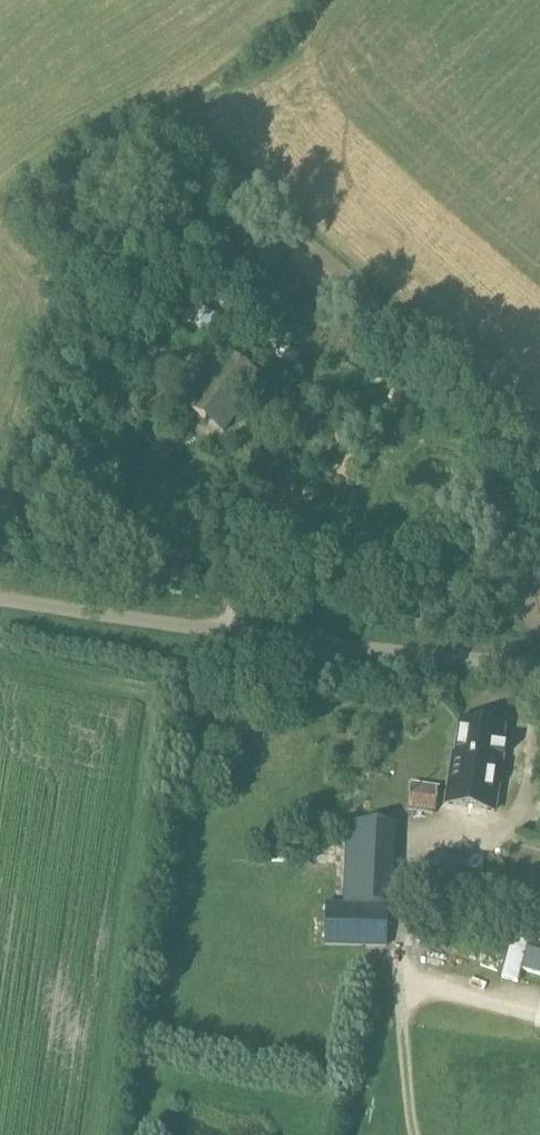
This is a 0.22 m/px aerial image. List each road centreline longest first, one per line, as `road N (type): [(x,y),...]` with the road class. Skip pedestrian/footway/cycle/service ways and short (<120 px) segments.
road 1 (unclassified): [(539,663),(0,597)]

